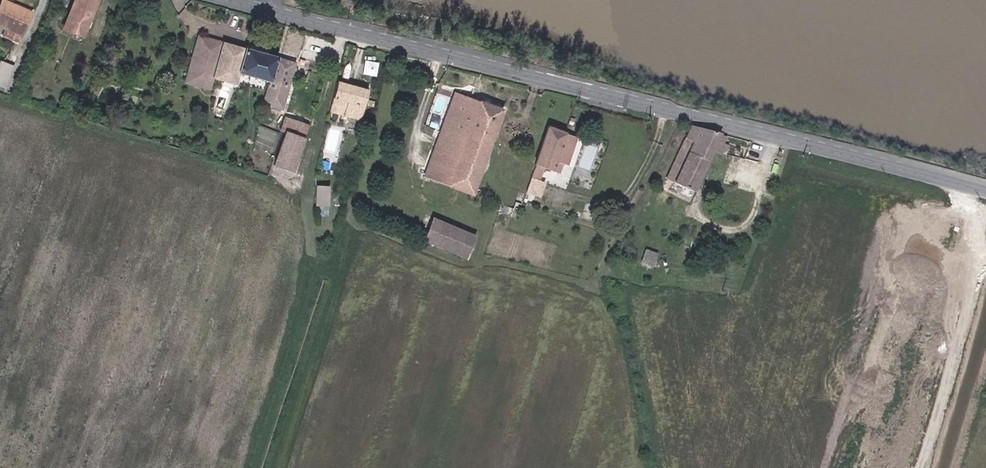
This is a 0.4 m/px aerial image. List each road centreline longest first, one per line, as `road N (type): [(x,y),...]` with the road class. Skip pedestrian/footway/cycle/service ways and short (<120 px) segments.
road 1 (tertiary): [(228,0),(985,192)]

